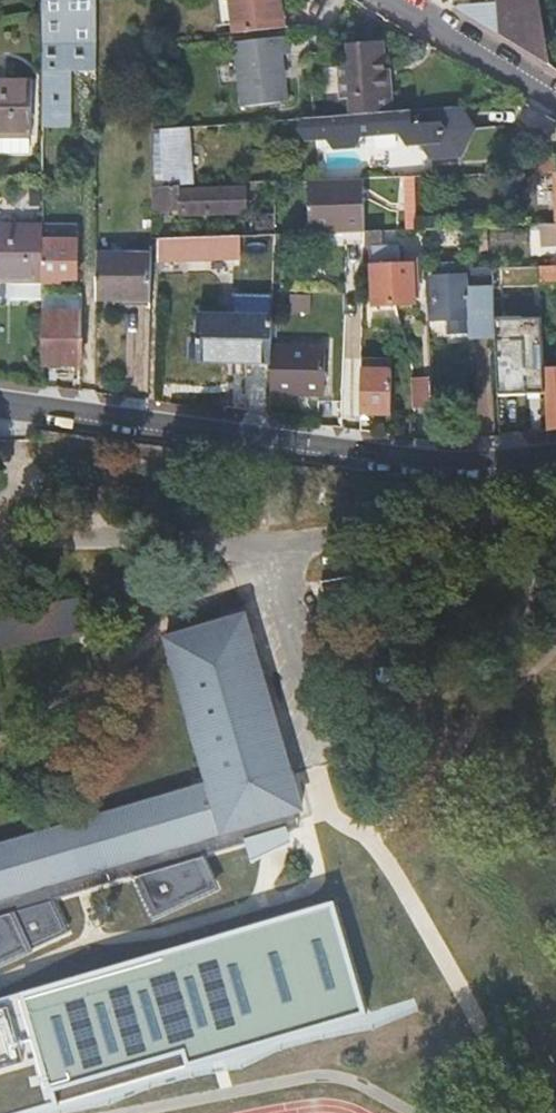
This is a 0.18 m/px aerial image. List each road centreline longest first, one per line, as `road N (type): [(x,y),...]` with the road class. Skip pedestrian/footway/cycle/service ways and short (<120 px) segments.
road 1 (unclassified): [(555,456),(475,467),(0,400)]
road 2 (unclassified): [(398,0),(555,99)]

